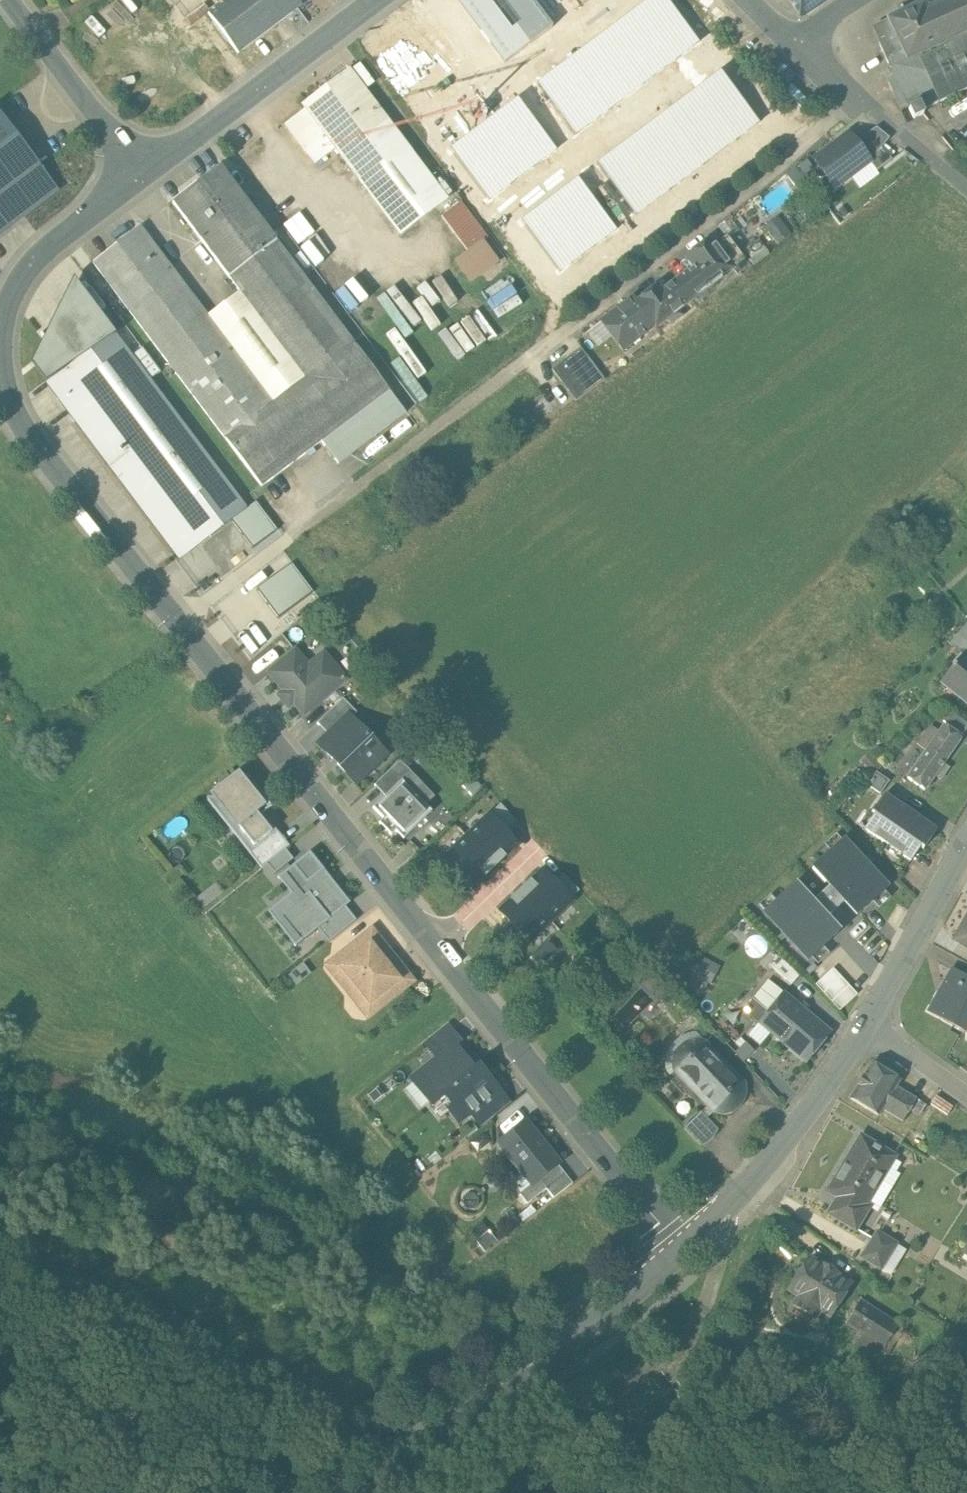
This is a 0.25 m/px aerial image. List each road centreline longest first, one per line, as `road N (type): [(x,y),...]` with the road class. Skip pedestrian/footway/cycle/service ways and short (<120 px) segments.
road 1 (unclassified): [(691,1240),(572,1108),(48,447),(5,374),(3,324),(16,281),(142,163)]
road 2 (tertiary): [(334,1492),(507,1383),(691,1240)]
road 3 (unclassified): [(142,163),(272,84),(383,0)]
road 4 (tertiary): [(730,1205),(866,1026)]
road 5 (residential): [(794,47),(966,187)]
road 6 (tertiary): [(866,1026),(966,844)]
road 7 (unclassified): [(14,0),(142,163)]
road 8 (residential): [(966,1095),(866,1026)]

